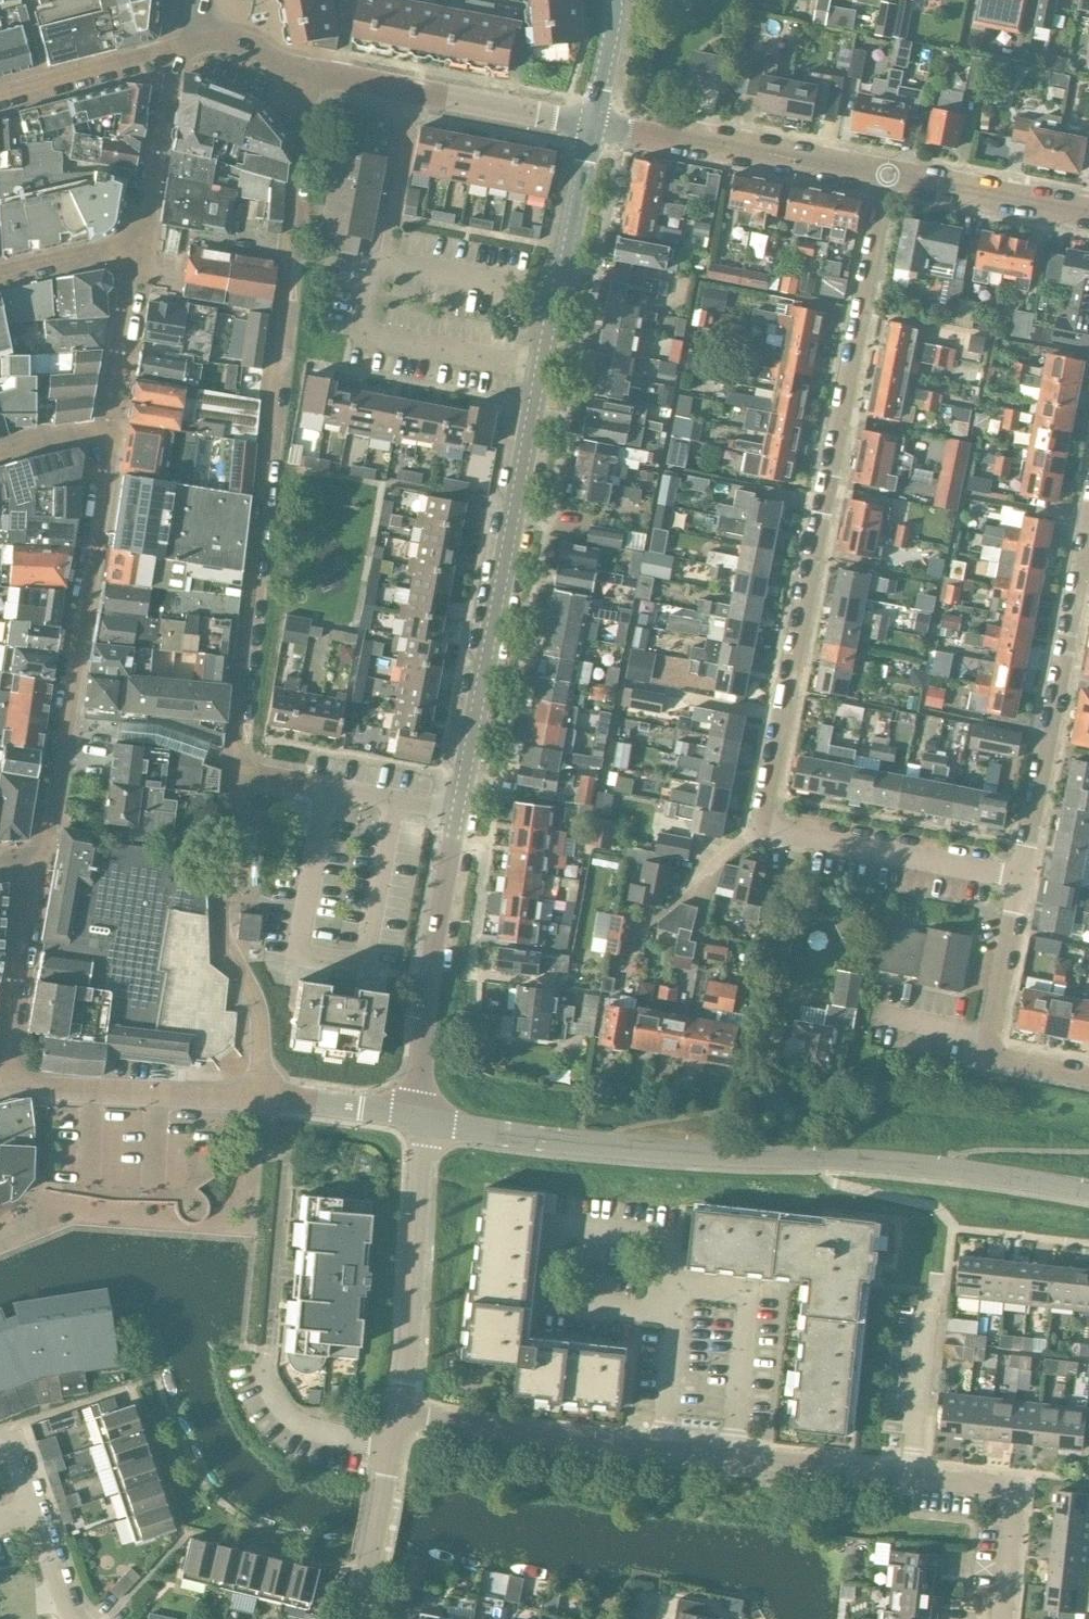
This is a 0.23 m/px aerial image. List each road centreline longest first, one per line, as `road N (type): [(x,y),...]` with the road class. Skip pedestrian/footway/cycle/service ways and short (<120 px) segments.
road 1 (residential): [(1021,874),(763,826),(891,179)]
road 2 (residential): [(304,69),(238,769)]
road 3 (residential): [(457,811),(540,371),(596,128)]
road 4 (unclassified): [(1088,1195),(942,1167),(630,1151),(418,1120)]
road 5 (residential): [(4,1080),(28,879),(51,832),(109,464),(103,431)]
road 6 (residential): [(399,1416),(910,1477)]
road 7 (residential): [(1021,874),(1088,532)]
road 8 (residential): [(238,769),(221,927),(255,1003),(264,1095)]
road 9 (residential): [(418,1120),(431,963),(457,811)]
road 10 (residential): [(891,179),(596,128)]
road 11 (residential): [(304,69),(596,128)]
road 12 (residential): [(399,1416),(411,1363),(418,1120)]
road 13 (residential): [(1088,1080),(1008,1063),(992,1051),(1021,874)]
road 14 (residential): [(264,1095),(40,1086)]
road 15 (residential): [(457,811),(238,769)]
road 16 (residential): [(910,1477),(1002,1493),(1009,1510),(997,1618)]
road 17 (residential): [(133,247),(149,212),(174,50)]
road 18 (residential): [(1088,215),(891,179)]
road 19 (residential): [(103,431),(133,247)]
road 20 (residential): [(910,1477),(928,1292)]
road 21 (residential): [(393,1444),(324,1436),(289,1421),(268,1386),(267,1349)]
road 22 (residential): [(0,97),(174,50)]
road 23 (residential): [(361,1618),(393,1444)]
road 24 (unclassified): [(264,1095),(418,1120)]
road 25 (residential): [(0,275),(133,247)]
road 26 (residential): [(596,128),(618,0)]

